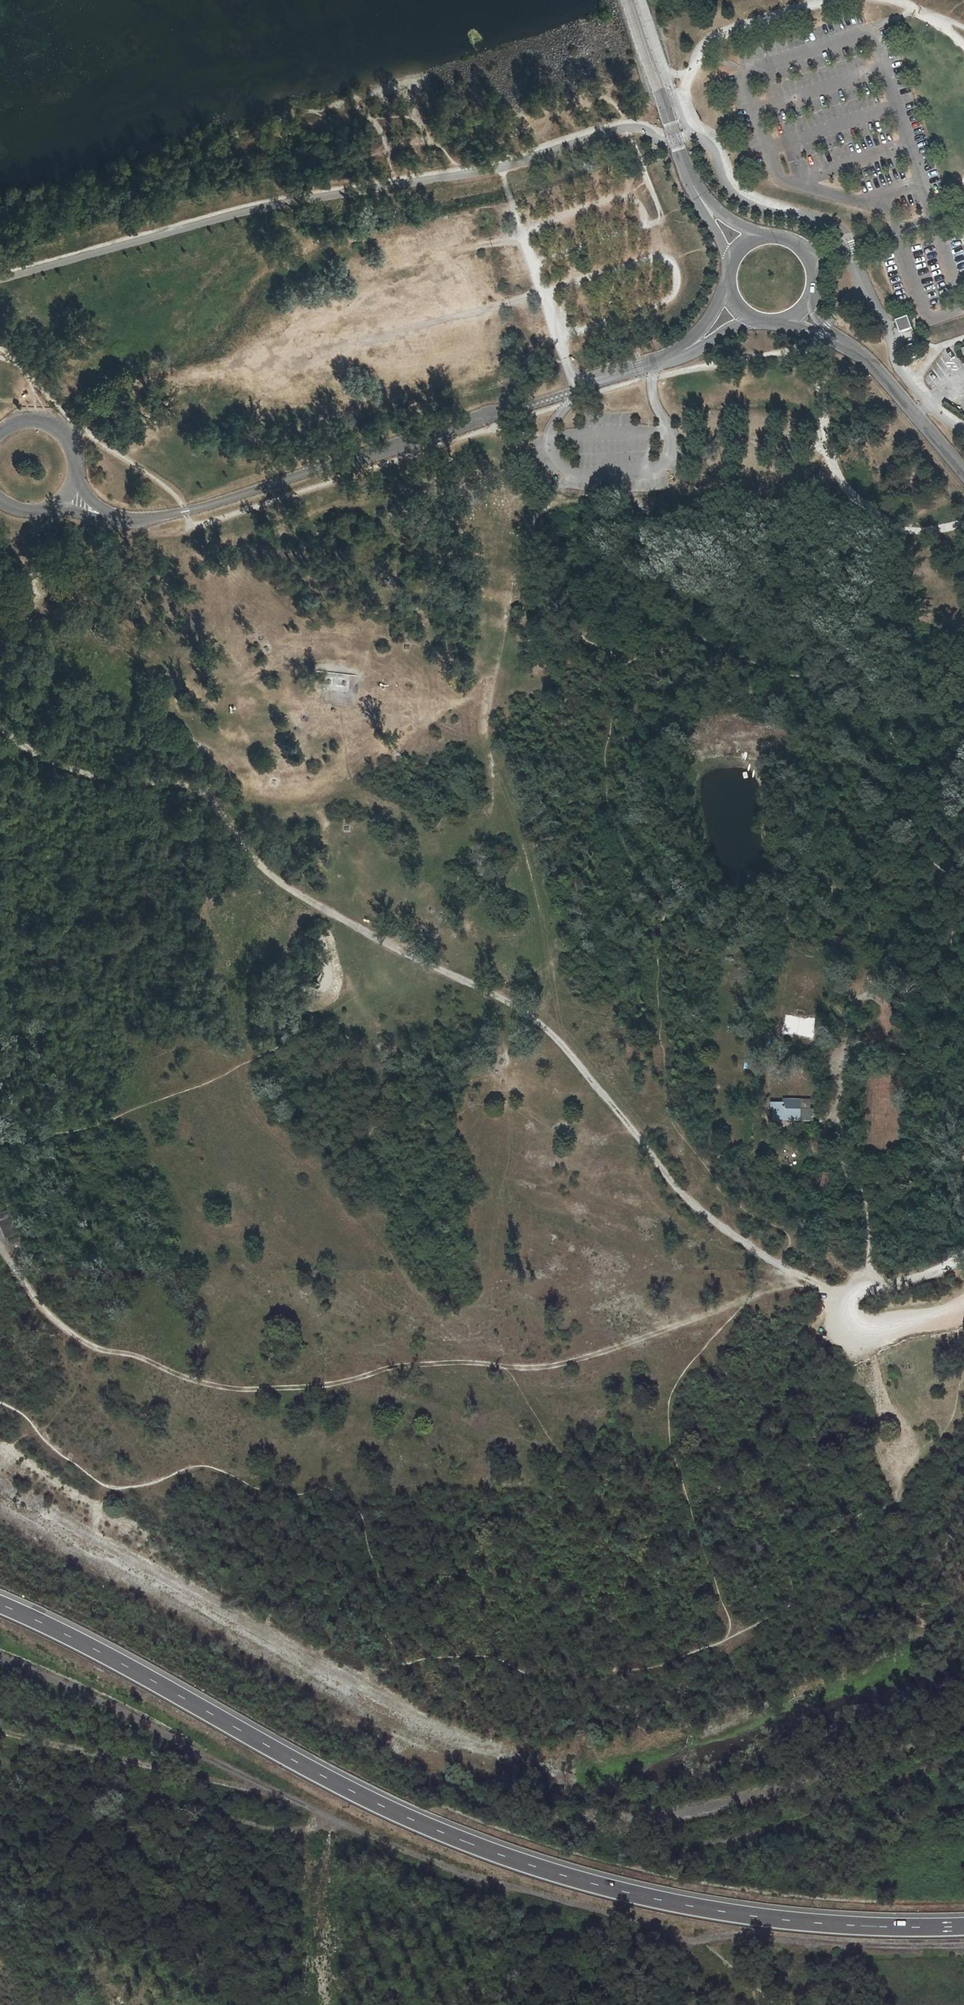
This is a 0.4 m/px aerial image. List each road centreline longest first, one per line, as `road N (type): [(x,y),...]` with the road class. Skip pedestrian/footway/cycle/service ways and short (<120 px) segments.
road 1 (motorway): [(963,1928),(805,1925),(701,1910),(519,1862),(322,1775),(0,1605)]
road 2 (track): [(505,1369),(394,1371),(326,1388),(236,1390),(184,1378),(134,1356),(97,1350),(48,1315),(0,1249)]
road 3 (track): [(749,1299),(683,1330),(576,1363),(505,1369)]
road 4 (tertiary): [(703,202),(628,0)]
road 5 (unclassified): [(845,344),(878,371),(963,473)]

